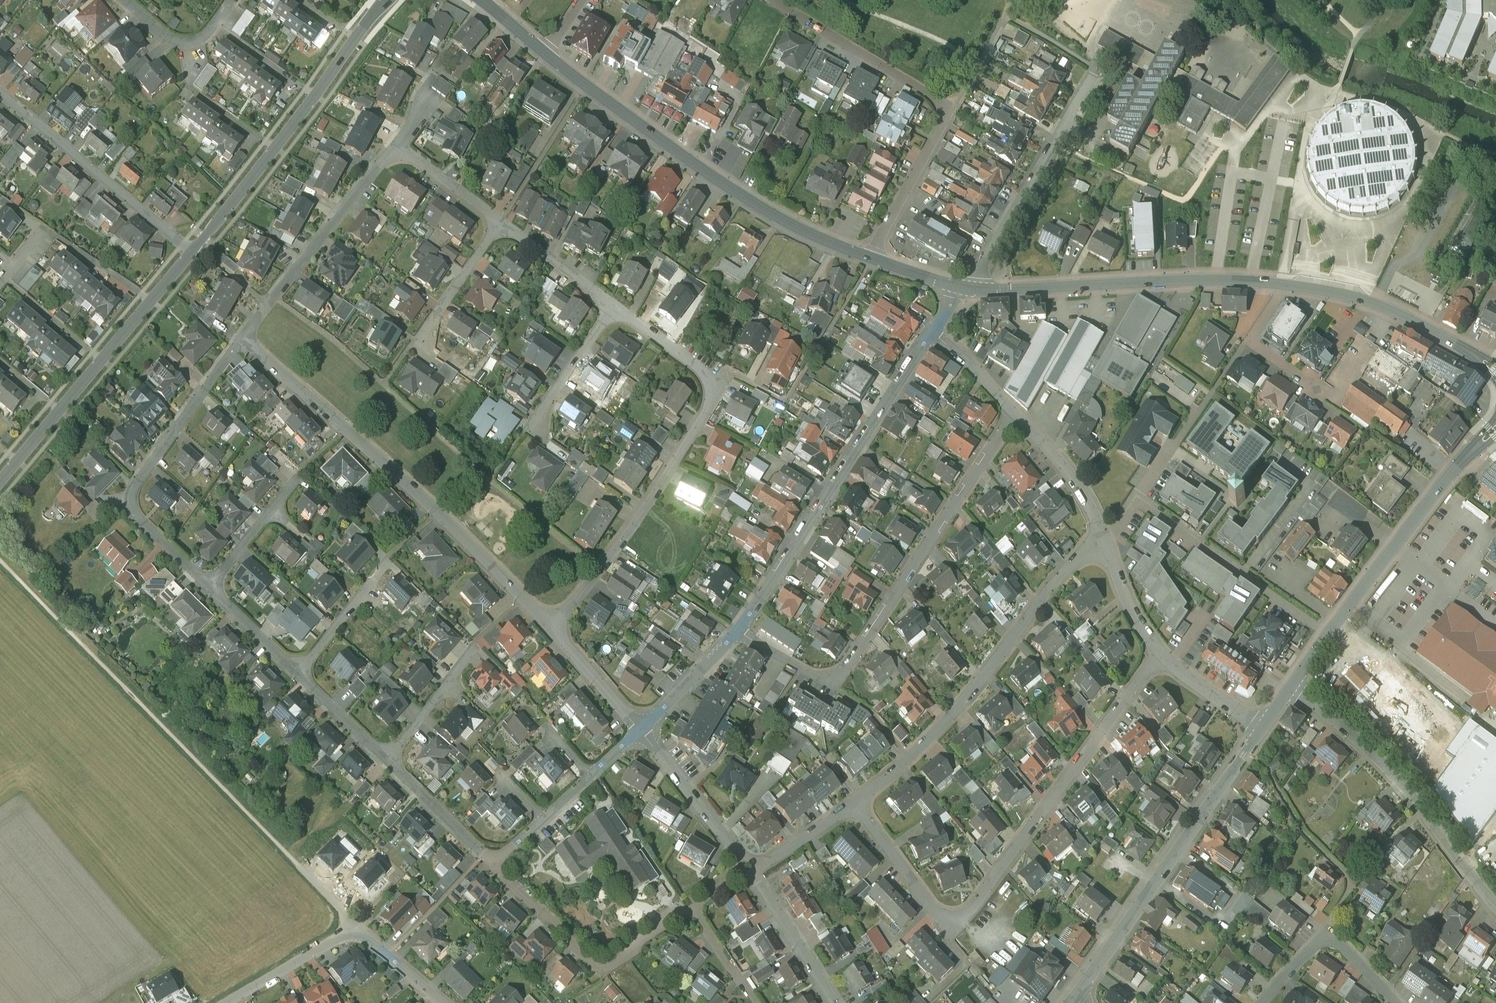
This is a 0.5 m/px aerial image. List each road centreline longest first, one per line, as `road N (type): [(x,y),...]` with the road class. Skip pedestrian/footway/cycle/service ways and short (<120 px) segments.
road 1 (tertiary): [(973,291),(1217,280),(1284,286),(1372,303),(1495,372)]
road 2 (residential): [(855,805),(934,912),(959,921),(1159,653)]
road 3 (residential): [(738,631),(821,679),(841,675),(1019,417)]
road 4 (residential): [(243,339),(436,512),(550,627)]
road 5 (residential): [(550,627),(616,551),(713,398),(706,375),(614,306)]
road 6 (tertiary): [(549,56),(681,158),(768,212),(871,261)]
road 7 (residential): [(771,0),(929,94),(943,113),(871,261)]
road 8 (residential): [(1103,541),(1065,573),(947,721),(855,805)]
road 9 (residential): [(738,631),(932,334)]
road 10 (tertiary): [(1261,731),(1075,997)]
road 11 (tertiary): [(387,0),(190,252)]
road 12 (residential): [(243,339),(131,499),(136,514),(209,589)]
road 13 (residential): [(1495,903),(1416,799),(1293,685)]
road 14 (tertiary): [(190,252),(0,481)]
road 15 (tertiary): [(1495,429),(1329,635)]
road 16 (residential): [(692,906),(602,969),(493,866)]
road 17 (residential): [(0,93),(190,252)]
road 18 (residential): [(396,146),(243,339)]
road 19 (residential): [(973,291),(1092,79)]
road 20 (residential): [(1396,1002),(1352,955),(1327,940),(1264,1002)]
road 21 (residential): [(743,862),(640,730)]
road 22 (residential): [(227,1002),(325,945),(363,935)]
road 23 (residential): [(1103,541),(1072,475),(1019,417)]
road 24 (residential): [(387,761),(493,866)]
road 25 (residential): [(753,877),(832,1002)]
road 26 (residential): [(1280,464),(1308,487),(1243,577)]
road 27 (residential): [(209,589),(297,476)]
road 28 (residential): [(423,341),(501,222)]
road 29 (residential): [(614,306),(501,222)]
road 30 (residential): [(299,675),(385,564)]
road 31 (residential): [(640,730),(738,631)]
road 32 (residential): [(538,422),(614,306)]
road 33 (residential): [(126,0),(185,44),(198,41),(229,0)]
road 34 (residential): [(550,627),(640,730)]
road 35 (residential): [(467,657),(387,761)]
road 36 (residential): [(1138,503),(1210,395)]
road 37 (residential): [(501,222),(396,146)]
road 38 (residential): [(1243,577),(1138,503)]
road 39 (residential): [(1261,731),(1159,653)]
road 40 (residential): [(1159,653),(1103,541)]
road 41 (residential): [(209,589),(299,675)]
road 42 (residential): [(299,675),(387,761)]
road 43 (residential): [(1019,417),(932,334)]

